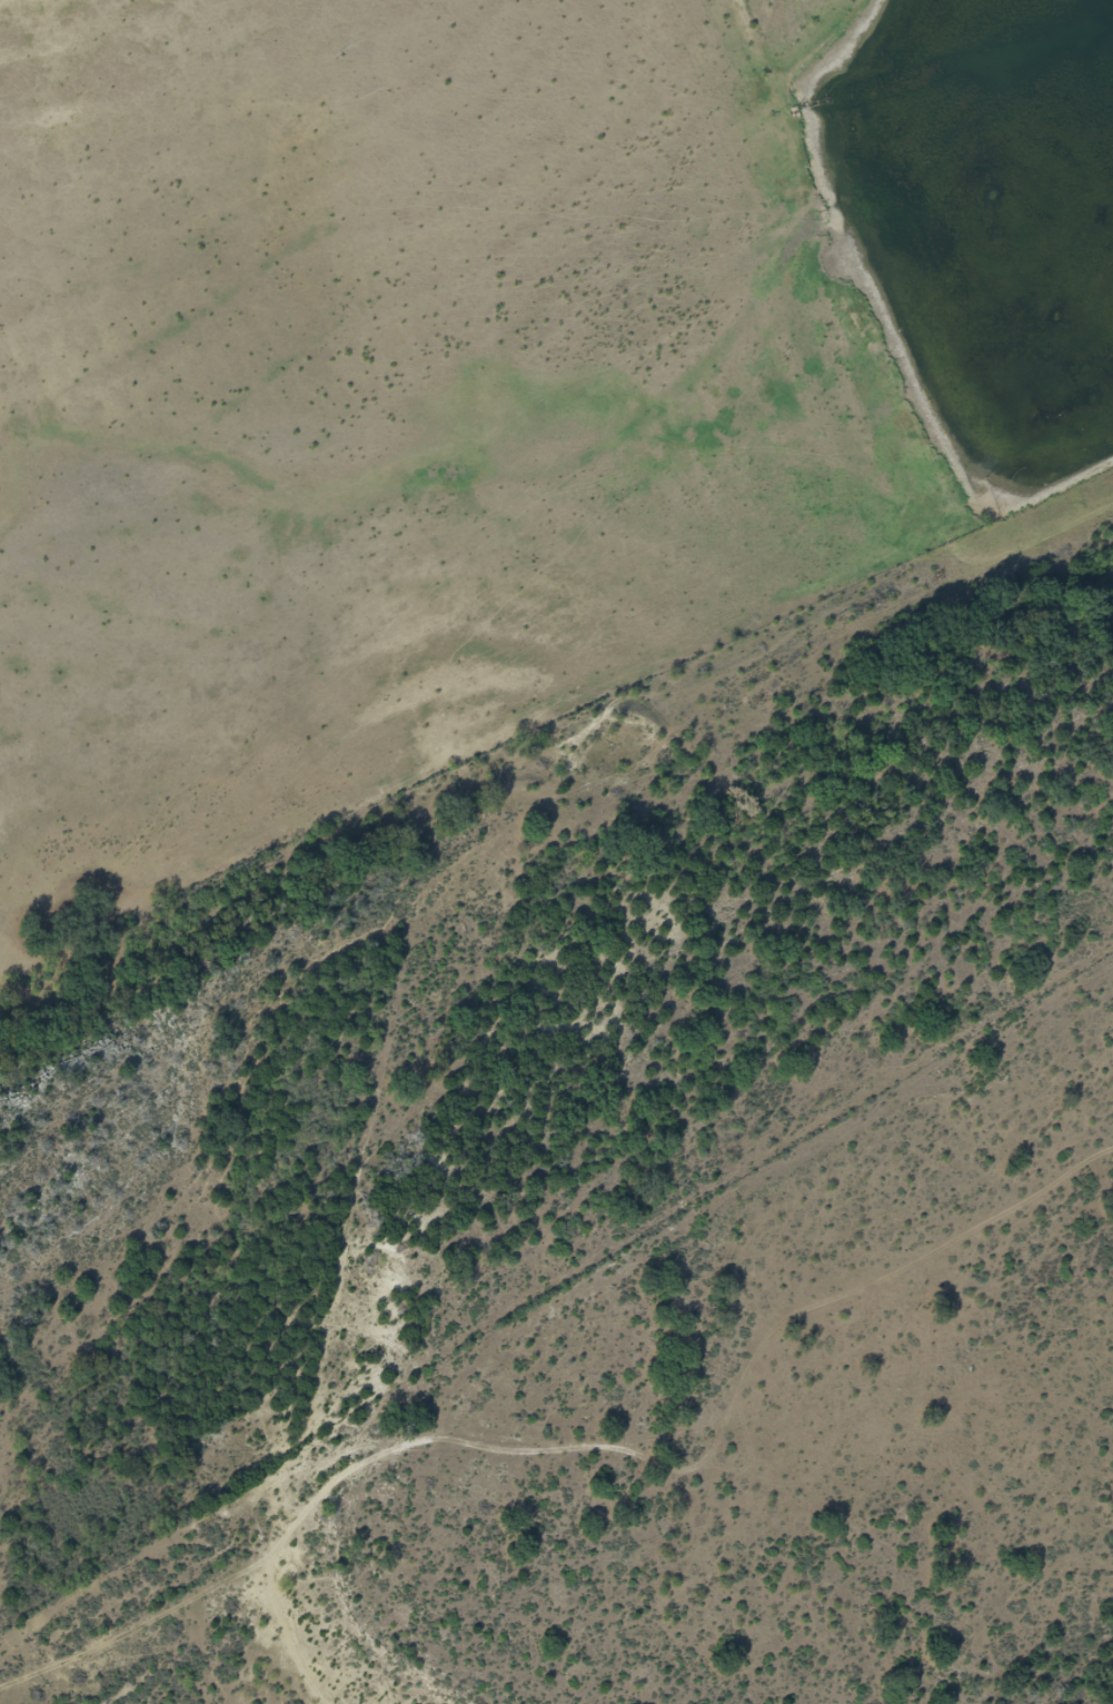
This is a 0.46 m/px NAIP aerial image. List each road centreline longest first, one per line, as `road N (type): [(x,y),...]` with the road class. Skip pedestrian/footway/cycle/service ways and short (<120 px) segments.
road 1 (residential): [(1112,1202),(819,1364),(786,1442),(736,1480),(444,1492),(394,1536),(371,1597),(371,1703)]

